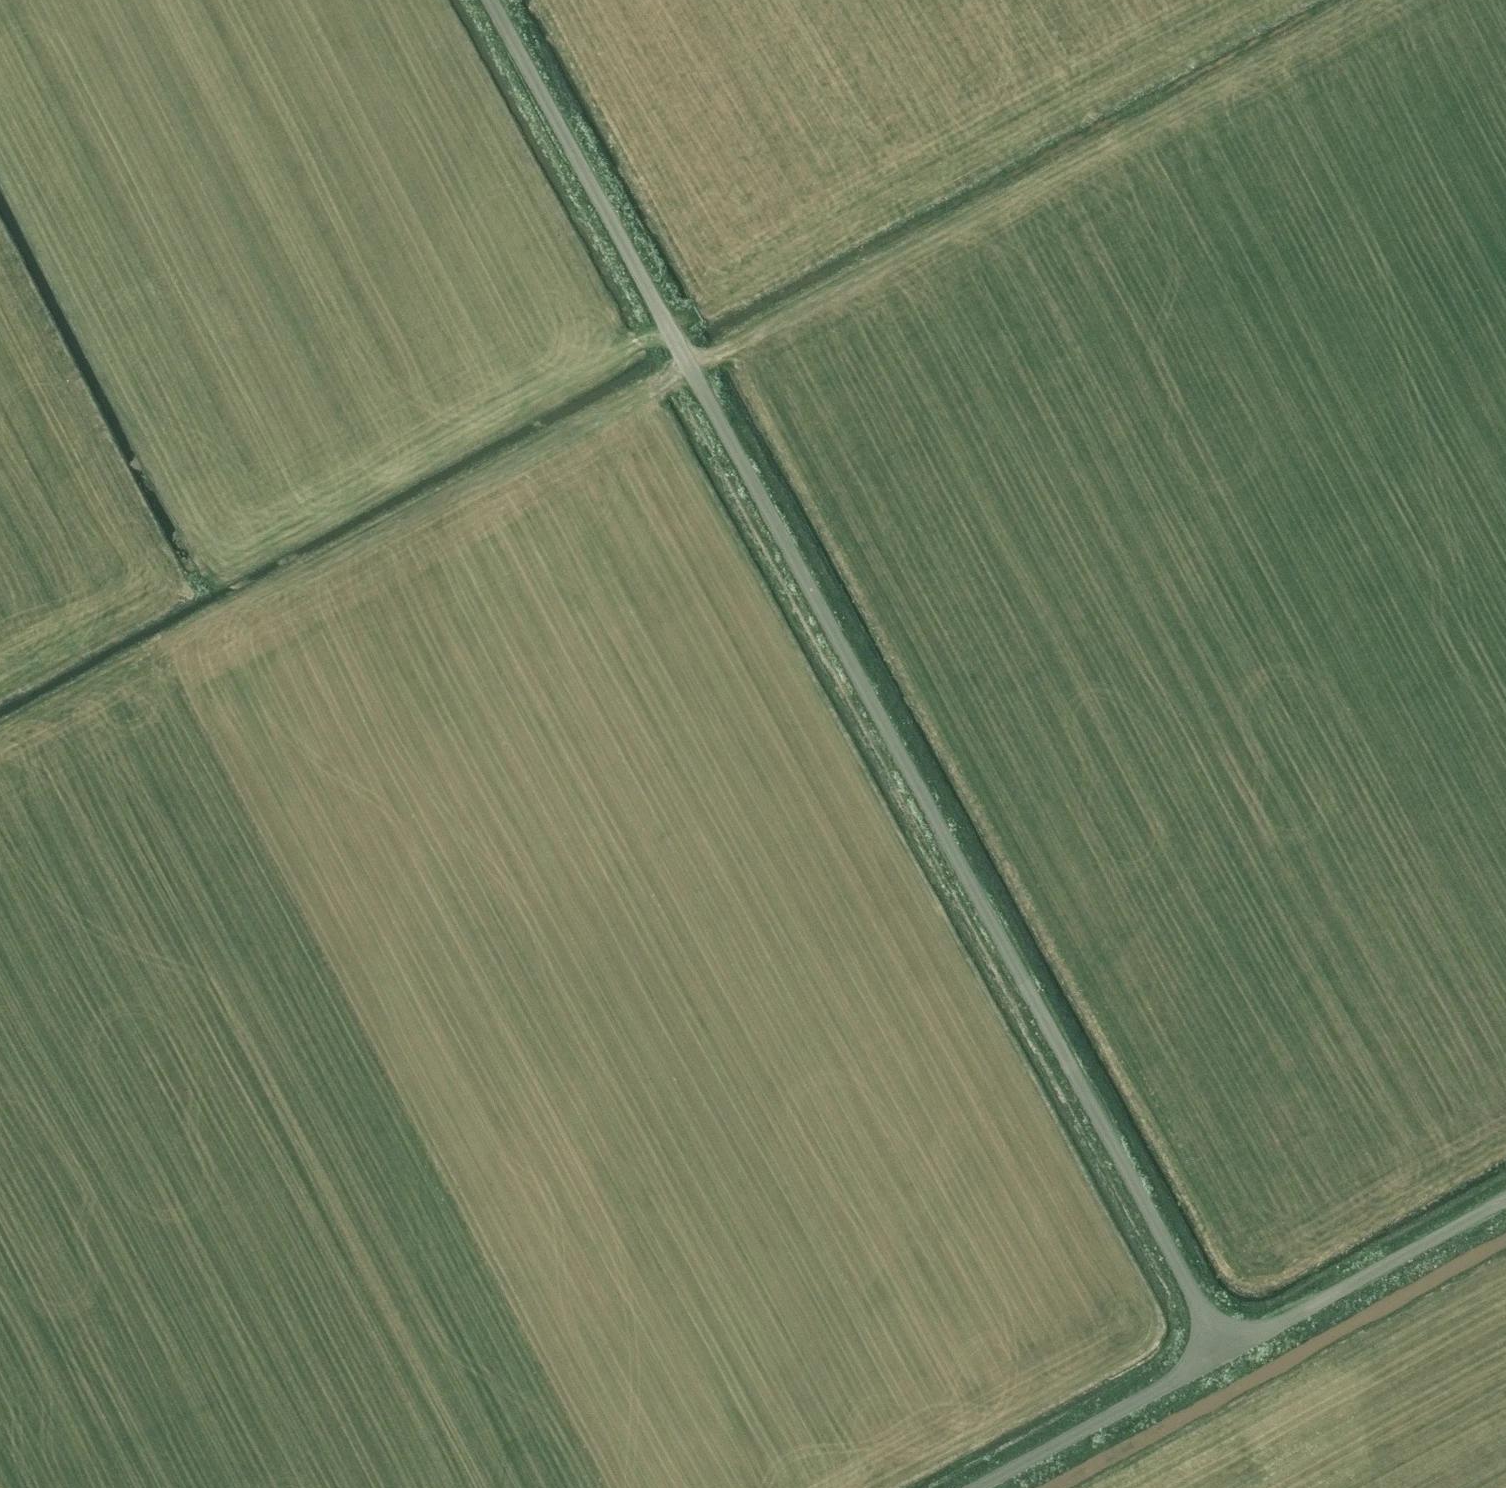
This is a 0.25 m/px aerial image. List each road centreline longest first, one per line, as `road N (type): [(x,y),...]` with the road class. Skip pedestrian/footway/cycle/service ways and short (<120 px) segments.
road 1 (unclassified): [(1224,1354),(481,0)]
road 2 (unclassified): [(1224,1354),(1505,1199)]
road 3 (unclassified): [(975,1487),(1224,1354)]

